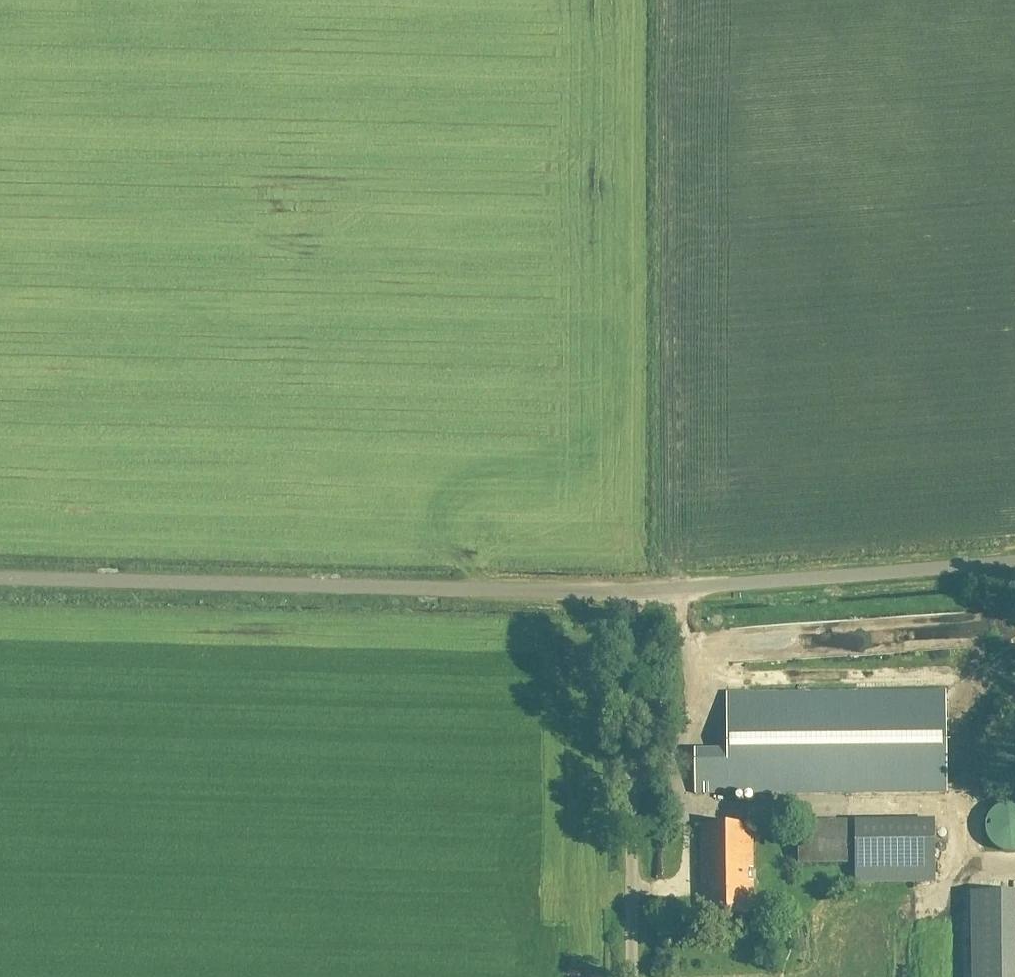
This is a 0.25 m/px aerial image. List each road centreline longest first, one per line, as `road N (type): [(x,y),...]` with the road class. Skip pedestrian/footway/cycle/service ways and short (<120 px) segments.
road 1 (unclassified): [(633,593),(0,578)]
road 2 (unclassified): [(634,976),(633,593)]
road 3 (unclassified): [(633,593),(1014,563)]

